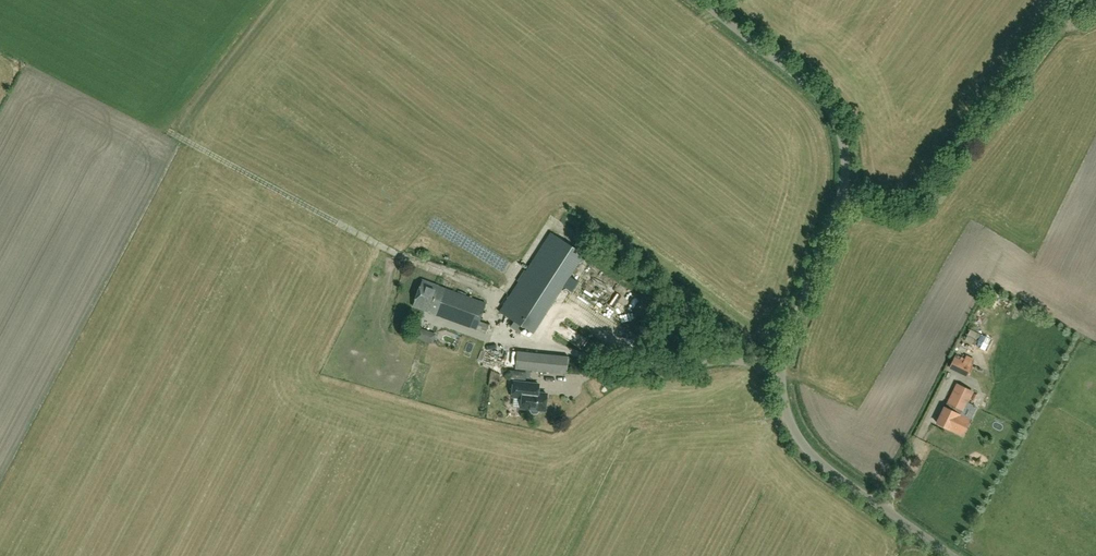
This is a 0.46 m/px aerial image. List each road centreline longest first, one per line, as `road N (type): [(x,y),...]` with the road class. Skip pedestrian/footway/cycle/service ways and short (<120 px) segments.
road 1 (unclassified): [(948,555),(797,442),(783,410),(781,369),(843,194),(843,133),(828,99),(701,0)]
road 2 (track): [(402,256),(148,120)]

